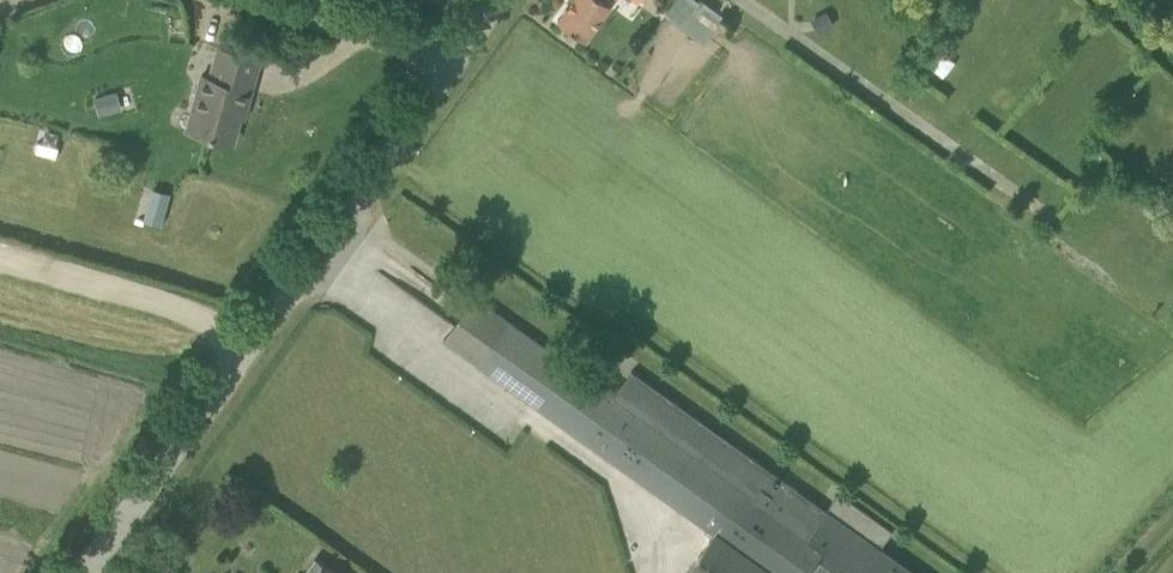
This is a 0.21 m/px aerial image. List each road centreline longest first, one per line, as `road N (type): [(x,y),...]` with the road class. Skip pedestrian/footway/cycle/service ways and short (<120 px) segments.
road 1 (unclassified): [(89,572),(504,0)]

